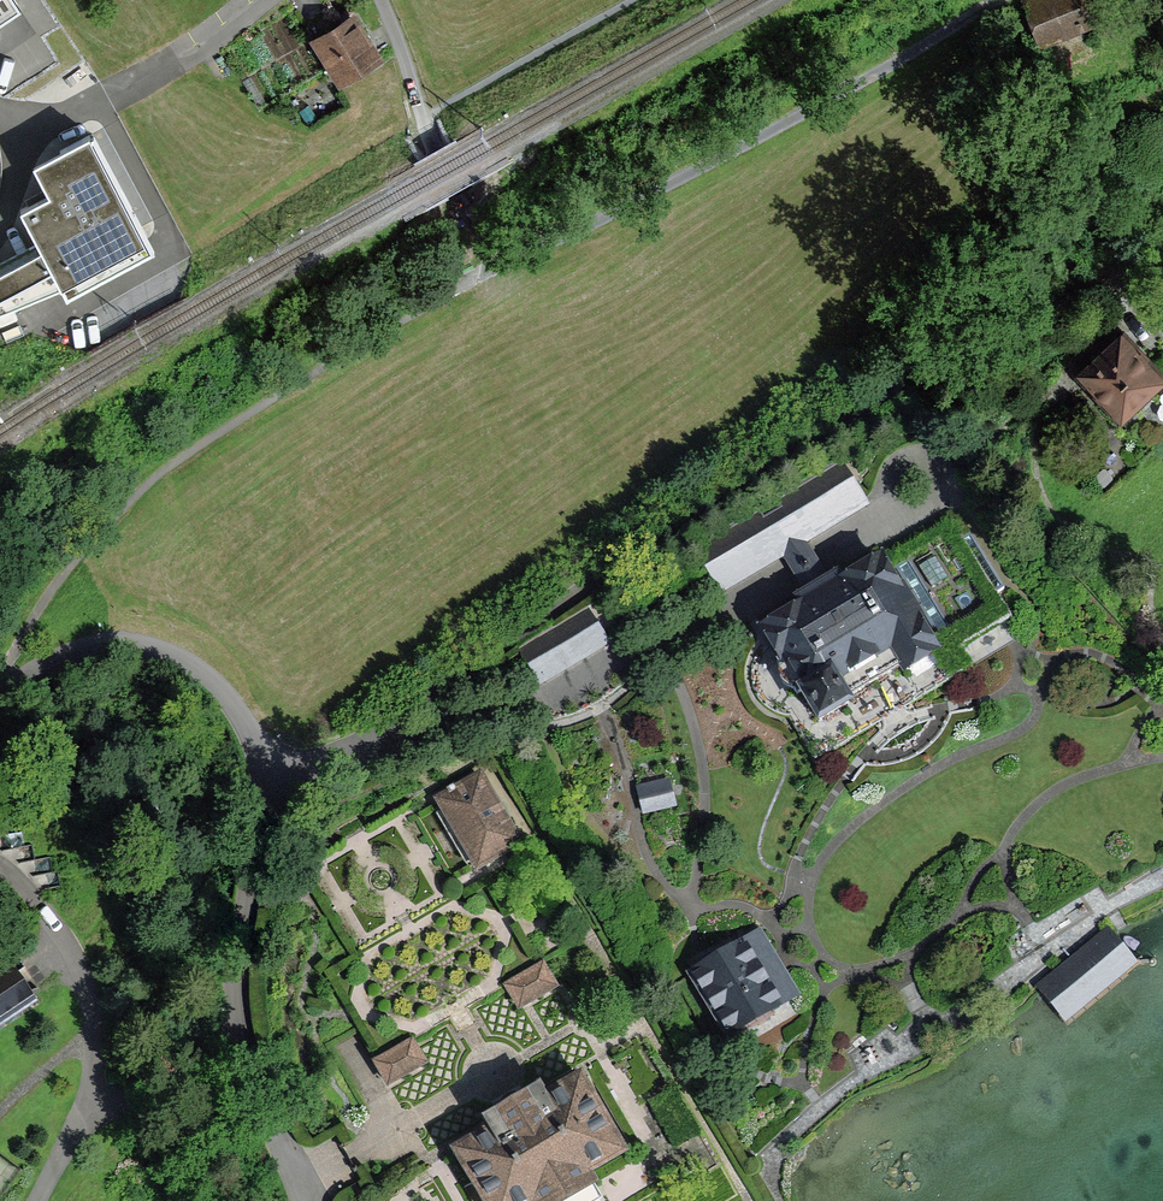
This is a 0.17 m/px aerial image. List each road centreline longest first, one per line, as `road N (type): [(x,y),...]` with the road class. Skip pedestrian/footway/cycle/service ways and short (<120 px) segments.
road 1 (track): [(0,688),(40,602),(102,520),(145,481),(516,257)]
road 2 (residential): [(0,691),(109,638),(158,649),(233,703),(261,748),(270,783),(231,980),(234,1048)]
road 3 (residential): [(1001,0),(870,88),(516,257)]
road 4 (residential): [(0,104),(20,113),(109,101),(261,0)]
road 5 (residential): [(388,0),(438,149),(482,231),(516,257)]
road 6 (residential): [(0,865),(79,968),(93,1019),(84,1103)]
road 7 (residential): [(234,1048),(301,1200)]
road 8 (residential): [(234,1048),(134,1096),(84,1103)]

